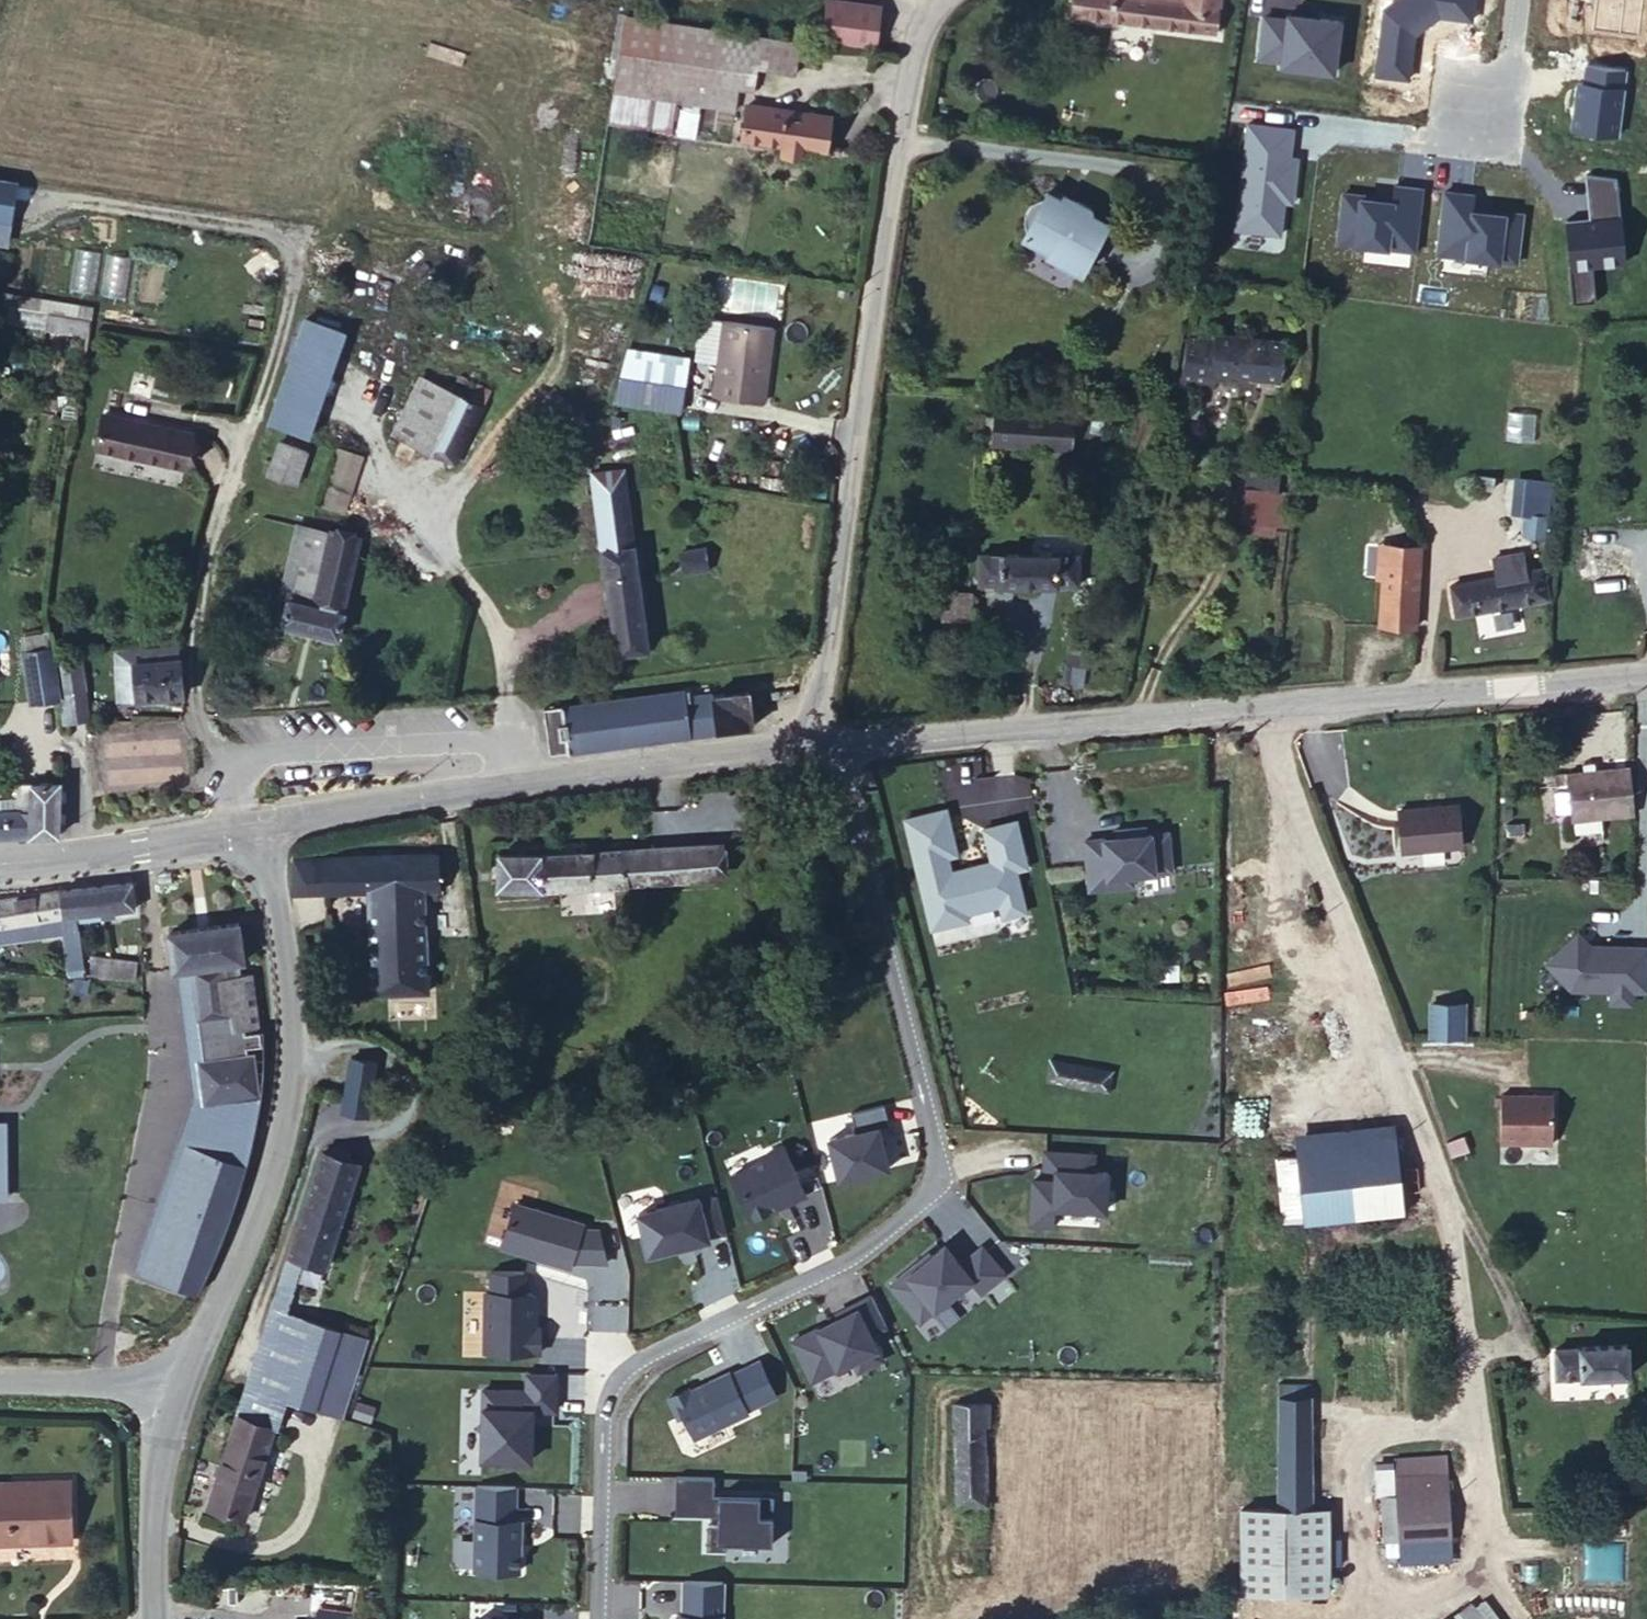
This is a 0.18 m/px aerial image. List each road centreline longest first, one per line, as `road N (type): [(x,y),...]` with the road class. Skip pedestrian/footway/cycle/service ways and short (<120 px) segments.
road 1 (residential): [(852,743),(939,1130),(936,1166),(908,1215),(857,1252),(635,1360),(613,1402),(603,1618)]
road 2 (tertiary): [(1646,668),(852,743)]
road 3 (unclassified): [(809,747),(925,27),(943,0)]
road 4 (tertiary): [(187,1376),(270,1177),(289,1076),(285,992),(255,829)]
road 5 (tertiary): [(809,747),(347,806),(255,829)]
road 6 (tertiary): [(255,829),(0,863)]
road 7 (tertiary): [(155,1618),(159,1482),(187,1376)]
road 8 (tertiary): [(187,1376),(0,1376)]

